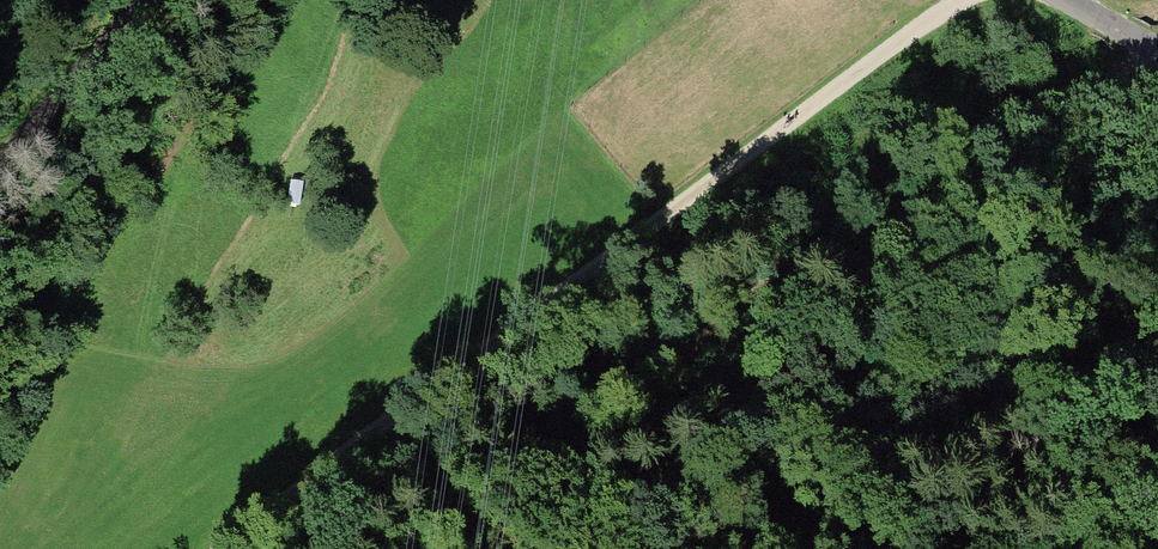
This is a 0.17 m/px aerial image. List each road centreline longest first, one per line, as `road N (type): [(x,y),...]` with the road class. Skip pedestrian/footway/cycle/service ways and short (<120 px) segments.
road 1 (track): [(226,548),(750,150),(963,0)]
road 2 (track): [(1147,52),(889,176),(435,548)]
road 3 (residential): [(147,0),(0,166)]

